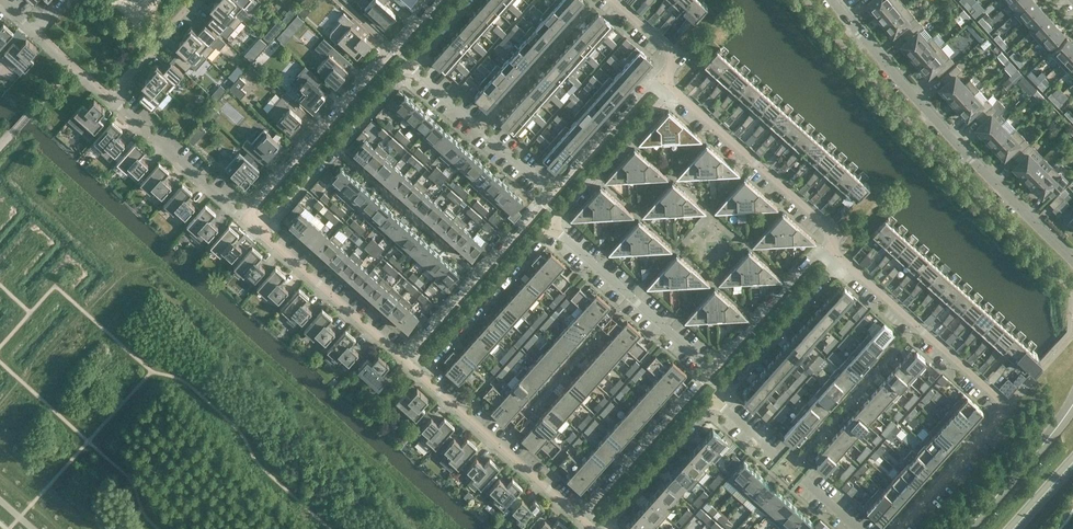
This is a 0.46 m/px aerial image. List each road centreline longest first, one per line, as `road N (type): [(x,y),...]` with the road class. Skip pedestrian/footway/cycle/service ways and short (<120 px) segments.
road 1 (residential): [(1072,260),(834,0)]
road 2 (residential): [(195,0),(109,95),(244,218)]
road 3 (residential): [(441,0),(244,218)]
road 4 (residential): [(829,248),(832,229),(673,89)]
road 5 (residential): [(258,229),(409,61)]
road 6 (residential): [(1009,408),(841,259)]
road 7 (residential): [(554,194),(405,361)]
road 8 (residential): [(418,372),(583,519)]
road 9 (residential): [(715,371),(550,226)]
road 10 (residential): [(715,371),(583,519)]
road 11 (residential): [(258,229),(405,361)]
road 12 (residential): [(418,372),(550,226)]
road 13 (residential): [(554,194),(409,61)]
road 14 (residential): [(714,398),(841,259)]
road 15 (residential): [(550,226),(673,89)]
road 16 (residential): [(595,528),(714,398)]
road 17 (residential): [(829,248),(715,371)]
road 18 (secondary): [(967,528),(1072,403)]
road 19 (residential): [(1009,408),(900,528)]
road 20 (residential): [(661,78),(554,194)]

